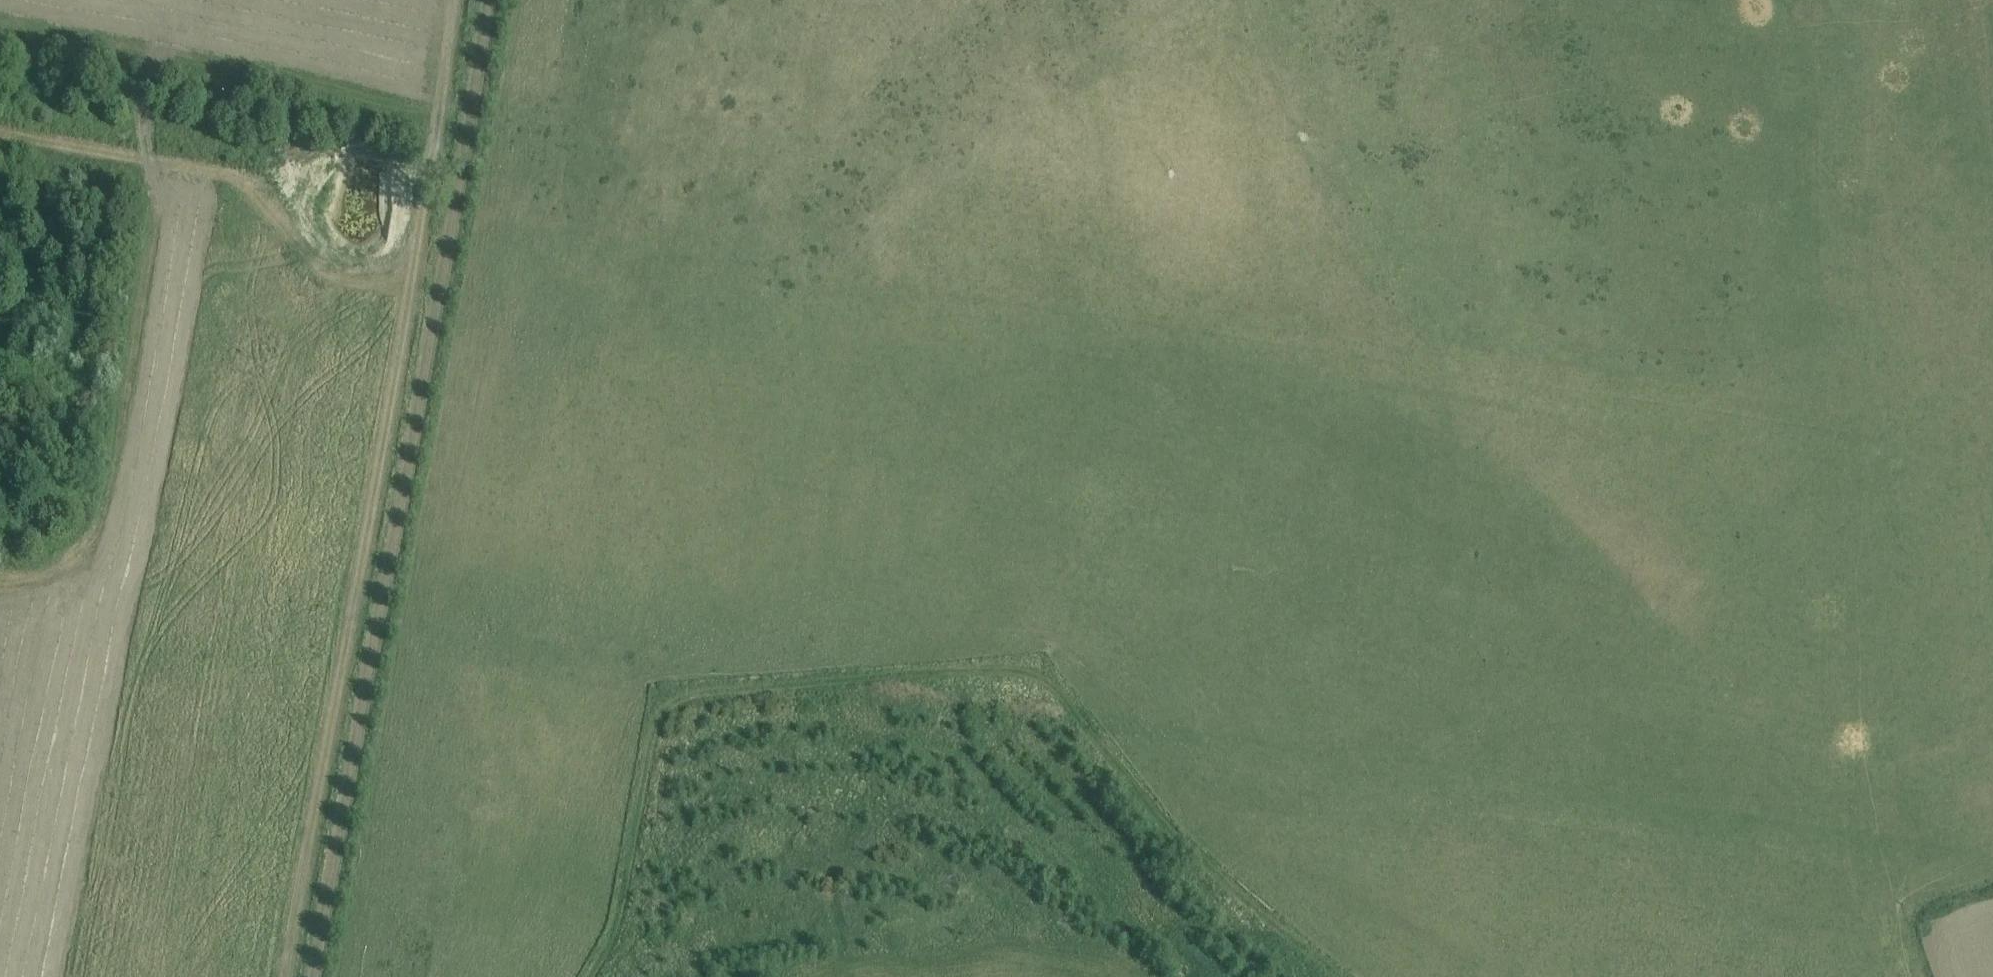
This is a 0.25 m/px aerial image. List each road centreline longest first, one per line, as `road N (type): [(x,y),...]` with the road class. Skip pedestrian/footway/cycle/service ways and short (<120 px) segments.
road 1 (track): [(294,976),(465,0)]
road 2 (track): [(0,138),(201,180),(340,275),(414,289)]

